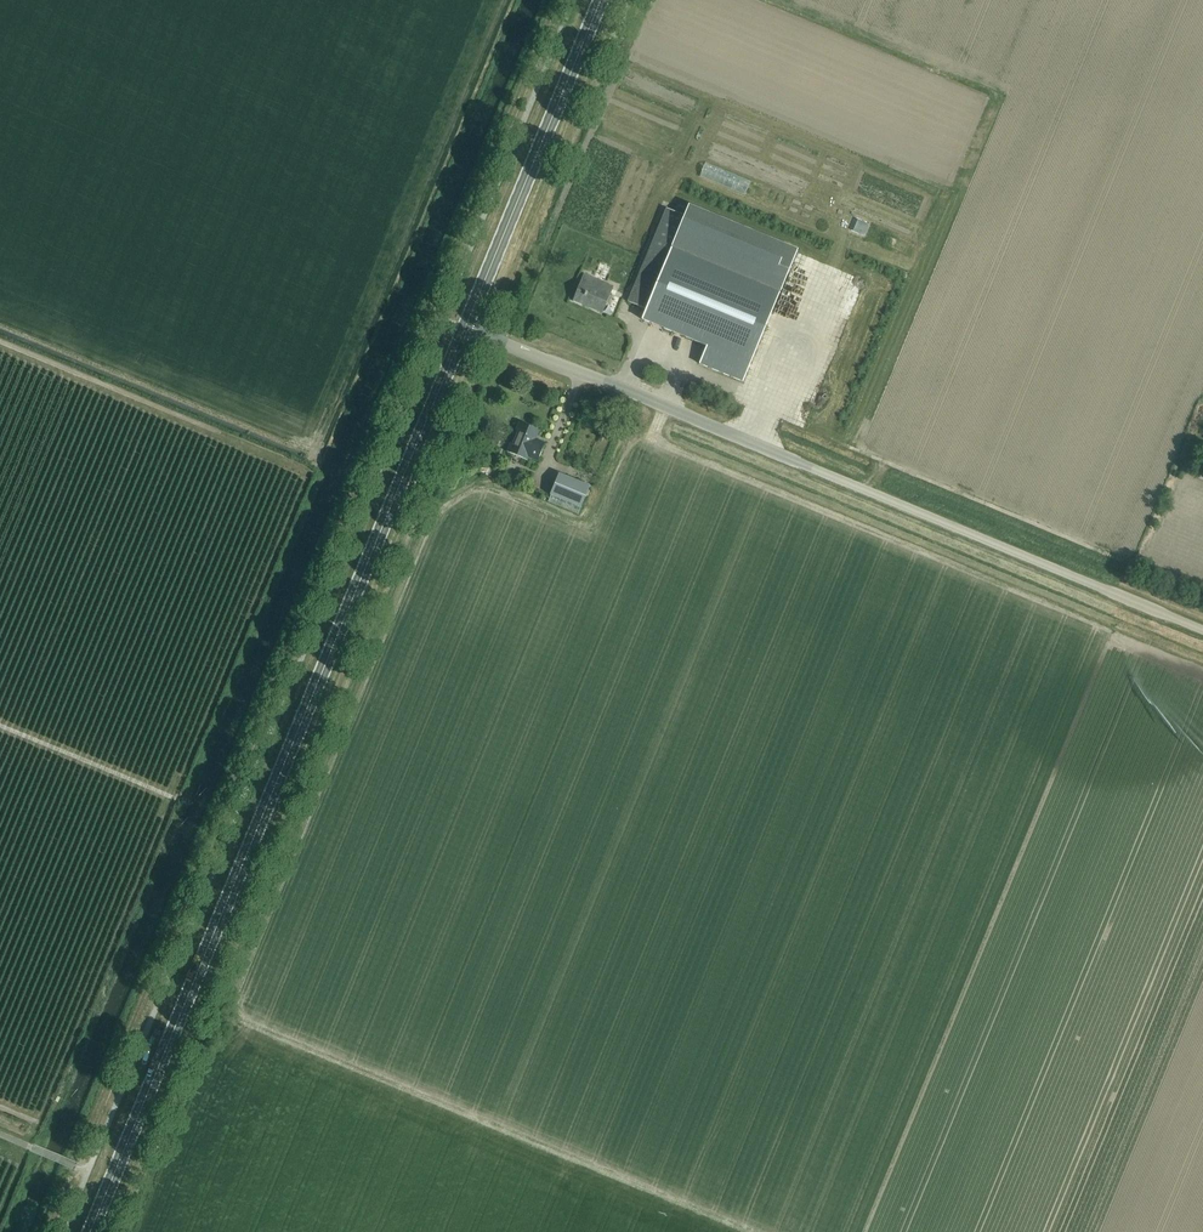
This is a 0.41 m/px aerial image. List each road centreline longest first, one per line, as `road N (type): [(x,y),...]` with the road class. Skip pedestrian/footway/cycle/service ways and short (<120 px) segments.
road 1 (tertiary): [(92,1231),(465,329)]
road 2 (unclassified): [(1202,631),(465,329)]
road 3 (tertiary): [(465,329),(601,0)]

